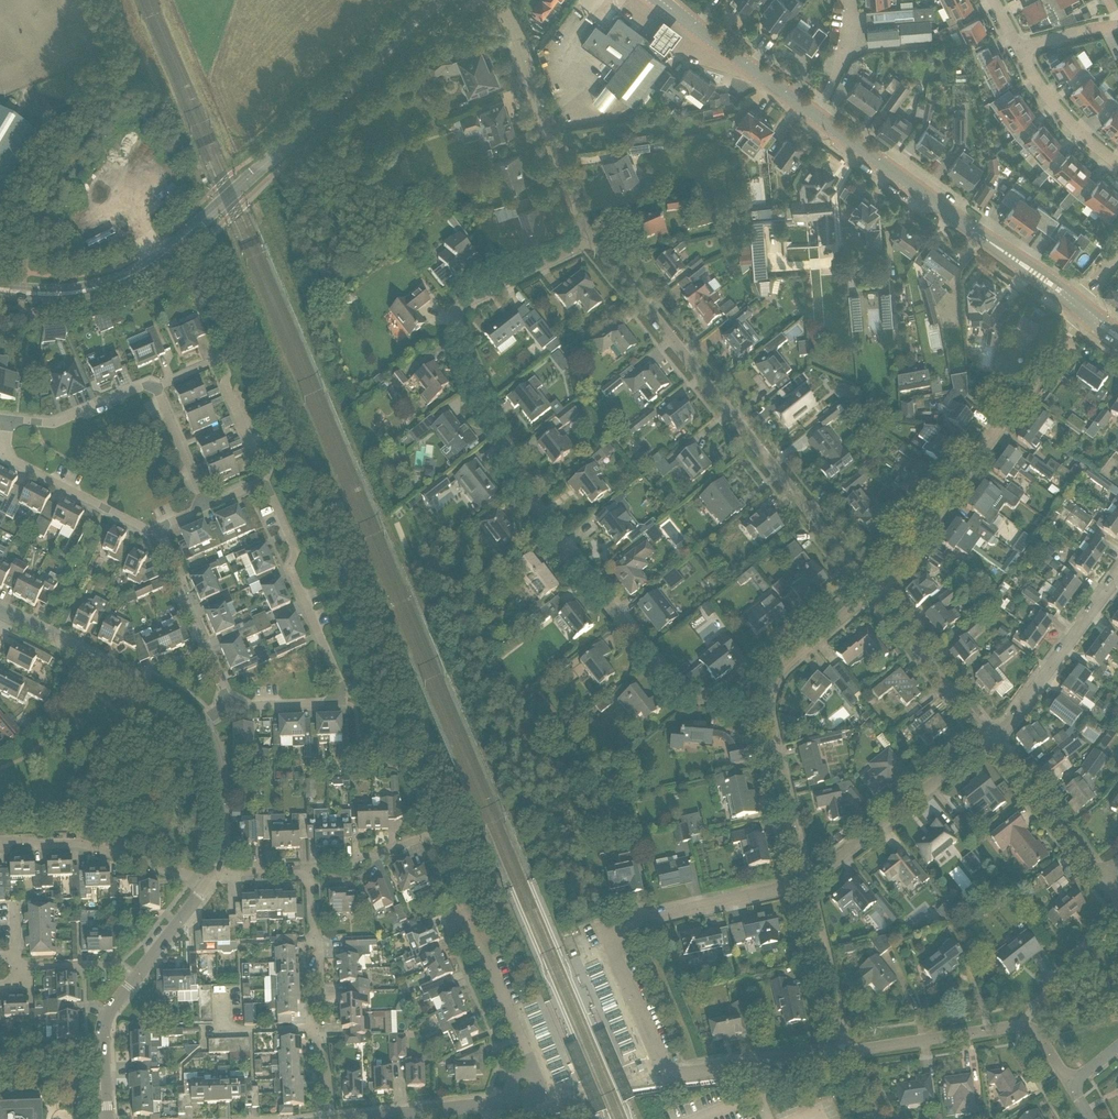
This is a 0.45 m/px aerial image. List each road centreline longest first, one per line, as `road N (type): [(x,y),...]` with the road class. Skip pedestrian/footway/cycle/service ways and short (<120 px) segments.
road 1 (residential): [(767,703),(695,699),(676,689),(532,507),(456,328),(462,303),(592,239)]
road 2 (residential): [(846,1051),(671,1071),(659,1061),(615,954),(616,936),(638,921),(804,881)]
road 3 (residential): [(874,587),(592,239)]
road 4 (secondary): [(150,266),(420,22)]
road 5 (residential): [(230,705),(341,703),(340,684),(291,569),(295,549),(261,488)]
road 6 (residential): [(874,587),(1079,318)]
road 7 (residential): [(592,239),(512,31),(488,0)]
road 8 (residential): [(804,881),(988,737)]
road 9 (tertiary): [(997,251),(817,118)]
road 10 (residential): [(200,724),(168,699),(7,615)]
road 11 (residential): [(0,841),(80,843),(206,887)]
road 12 (residential): [(159,527),(149,531),(4,455),(8,419)]
road 13 (residential): [(988,737),(1117,572)]
road 14 (residential): [(261,488),(270,467),(253,451),(224,365),(156,389)]
road 15 (tertiary): [(817,118),(659,0)]
road 16 (residential): [(230,705),(159,527)]
road 17 (residential): [(988,737),(874,587)]
road 18 (residential): [(1103,882),(988,737)]
road 19 (residential): [(804,881),(767,703)]
road 20 (residential): [(525,1073),(525,1050),(461,908)]
road 21 (residential): [(846,1051),(1022,1025)]
road 22 (residential): [(846,1051),(804,881)]
road 23 (residential): [(316,1029),(321,949),(312,941),(310,872)]
road 24 (residential): [(767,703),(779,671),(874,587)]
road 25 (residential): [(1022,1025),(1117,900)]
road 26 (secondary): [(0,295),(92,294),(150,266)]
road 27 (residential): [(156,389),(144,387),(54,423),(8,419)]
road 28 (secondary): [(150,266),(63,289),(0,284)]
road 29 (residential): [(215,873),(218,770),(200,724)]
road 30 (residential): [(1117,163),(1047,95),(1019,50)]
road 31 (residential): [(108,1118),(103,1025),(136,978)]
road 32 (residential): [(221,988),(222,1033),(316,1029)]
road 33 (residential): [(206,506),(156,389)]
road 34 (residential): [(136,978),(120,964),(17,966)]
road 35 (residential): [(852,0),(842,58),(817,118)]
road 36 (residential): [(310,872),(429,840)]

